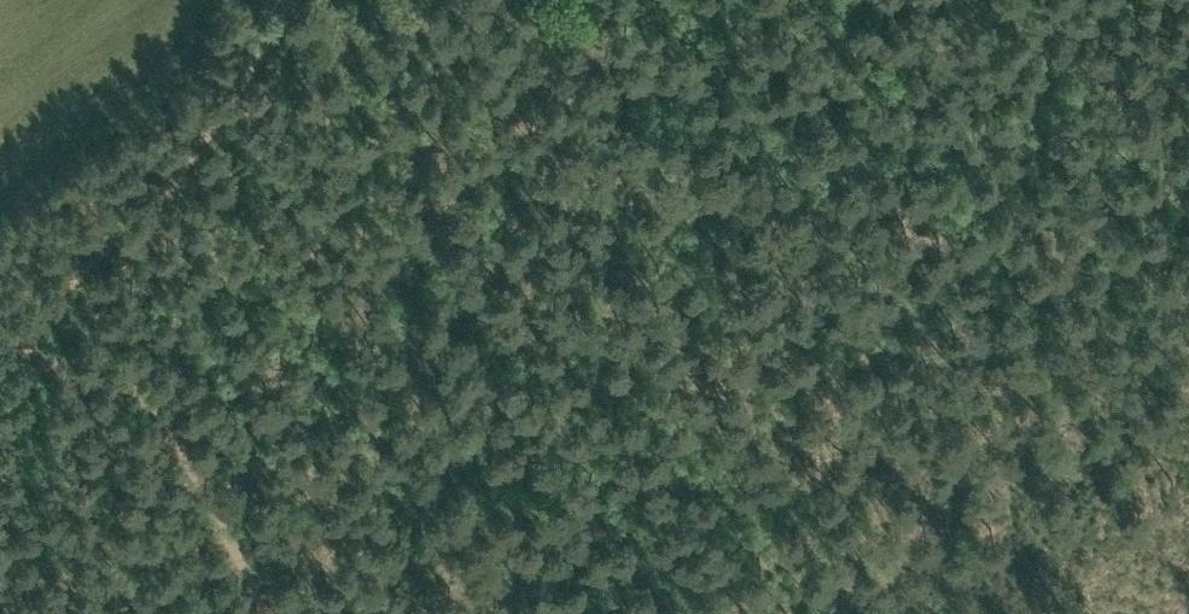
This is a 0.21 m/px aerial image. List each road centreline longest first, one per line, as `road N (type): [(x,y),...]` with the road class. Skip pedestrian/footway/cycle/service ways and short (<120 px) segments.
road 1 (track): [(292,0),(52,300),(86,374),(176,414),(264,613)]

